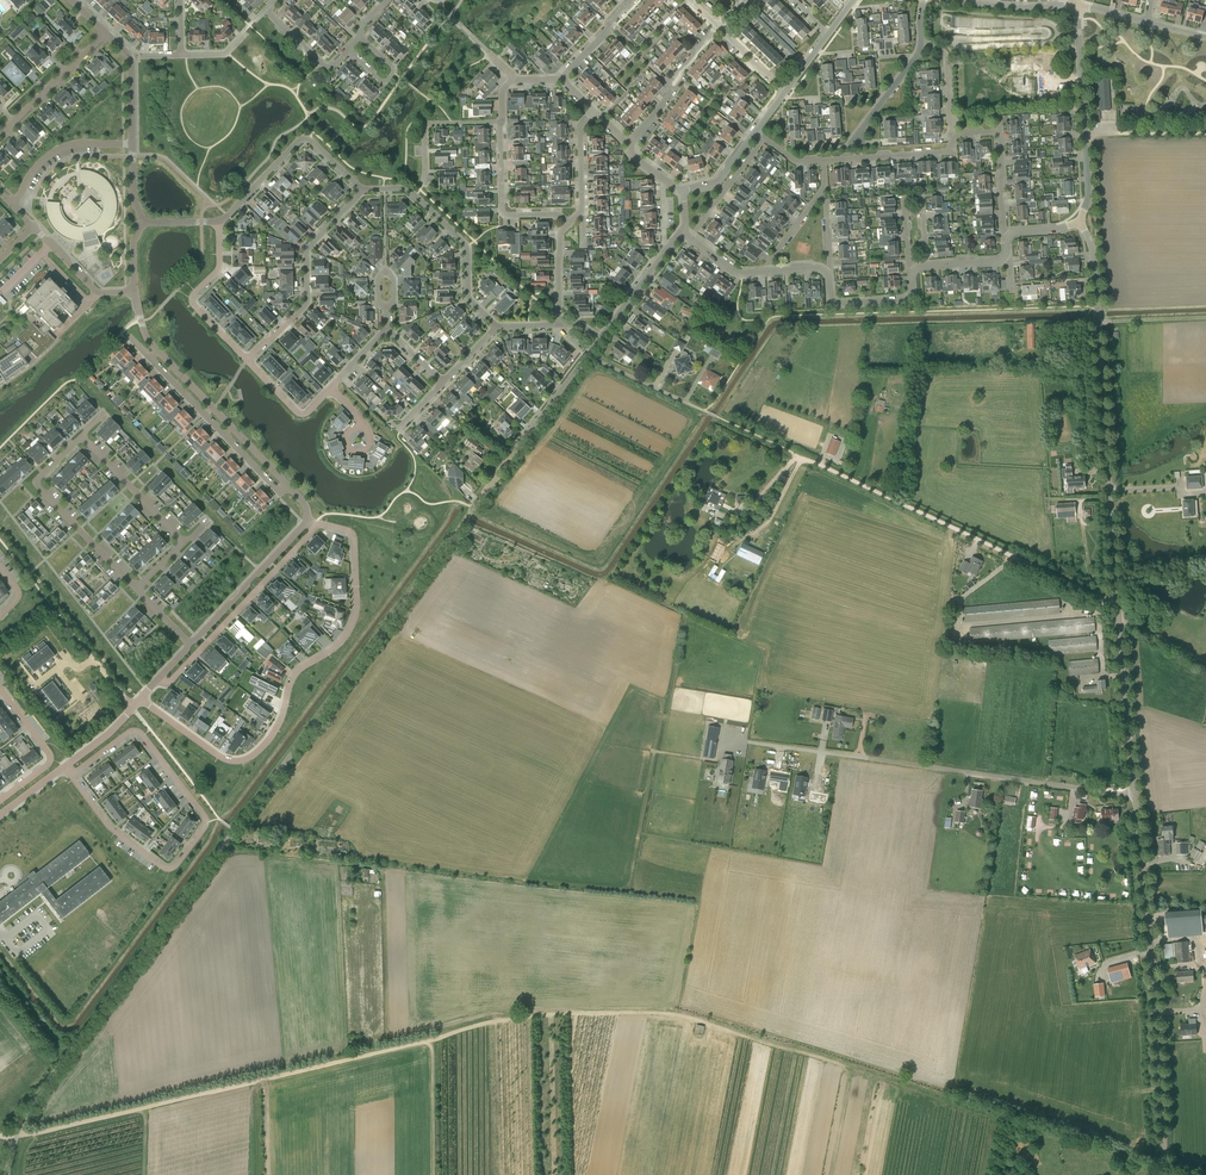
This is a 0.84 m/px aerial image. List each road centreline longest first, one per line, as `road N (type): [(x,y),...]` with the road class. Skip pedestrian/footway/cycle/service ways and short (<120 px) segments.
road 1 (unclassified): [(8,1174),(26,1114),(54,1070),(588,354)]
road 2 (tertiary): [(1137,795),(1094,256),(1081,222)]
road 3 (residential): [(140,700),(222,758),(256,754),(279,724),(292,677),(335,647),(354,621),(354,536),(319,524)]
road 4 (residential): [(1137,795),(749,742)]
road 5 (residential): [(72,776),(110,827),(165,868),(177,865),(204,827),(204,816),(140,733),(77,772)]
road 6 (tertiary): [(1168,1174),(1137,795)]
road 7 (track): [(777,444),(1106,600)]
road 8 (residential): [(319,524),(171,682),(159,680)]
road 9 (tertiary): [(1081,222),(1089,190),(1075,6)]
road 10 (residential): [(247,360),(304,306),(307,250),(362,189)]
road 11 (residential): [(138,589),(35,481),(82,436)]
road 12 (residential): [(149,358),(280,494),(288,486)]
road 13 (residential): [(497,327),(468,301),(465,242),(410,190),(384,189)]
road 14 (unclassified): [(288,486),(157,351)]
road 15 (residential): [(362,189),(306,138),(228,216)]
road 16 (unclassified): [(188,643),(307,520)]
road 17 (residential): [(247,360),(192,299),(220,267),(219,222)]
road 18 (residential): [(915,271),(904,199),(923,198),(926,265)]
road 19 (residential): [(569,223),(561,215),(504,213),(501,123)]
road 20 (residential): [(0,689),(49,760),(0,799)]
road 21 (residential): [(82,436),(185,543)]
road 22 (residential): [(629,145),(718,28)]
road 23 (residential): [(132,144),(57,150),(13,206)]
road 24 (residential): [(0,134),(106,34)]
road 25 (residential): [(952,136),(944,152),(824,160)]
road 26 (residential): [(424,184),(425,125),(501,123)]
road 27 (residential): [(588,354),(708,413)]
road 28 (residential): [(825,272),(830,296),(844,305),(909,296),(915,271)]
road 29 (residential): [(34,227),(97,293),(134,291)]
road 30 (residential): [(690,238),(764,139)]
road 31 (track): [(705,508),(727,517),(757,509),(797,455)]

